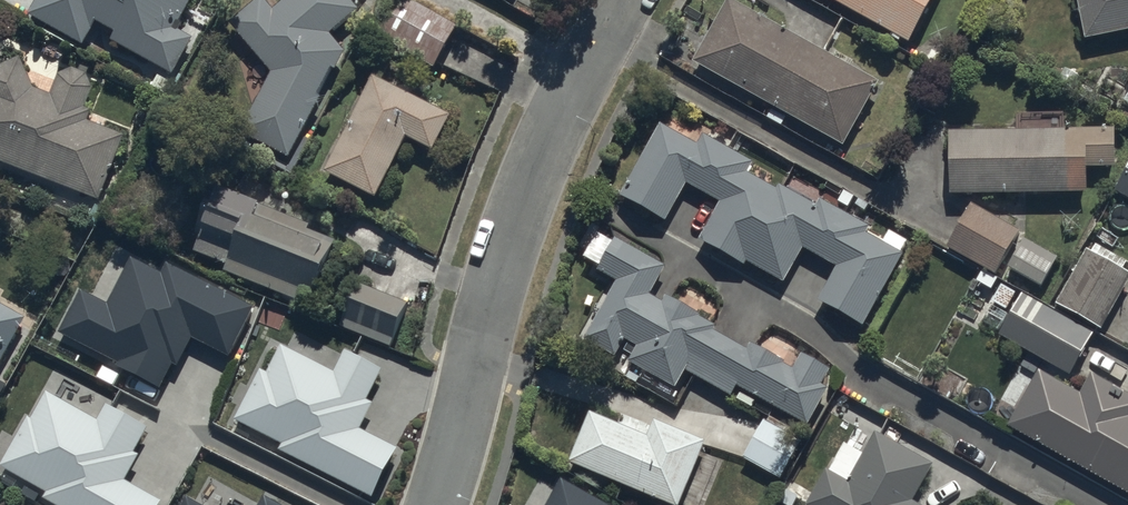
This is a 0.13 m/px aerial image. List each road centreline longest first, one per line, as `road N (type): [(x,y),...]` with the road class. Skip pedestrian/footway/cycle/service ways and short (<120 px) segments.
road 1 (residential): [(625,0),(541,156),(484,325),(438,504)]

